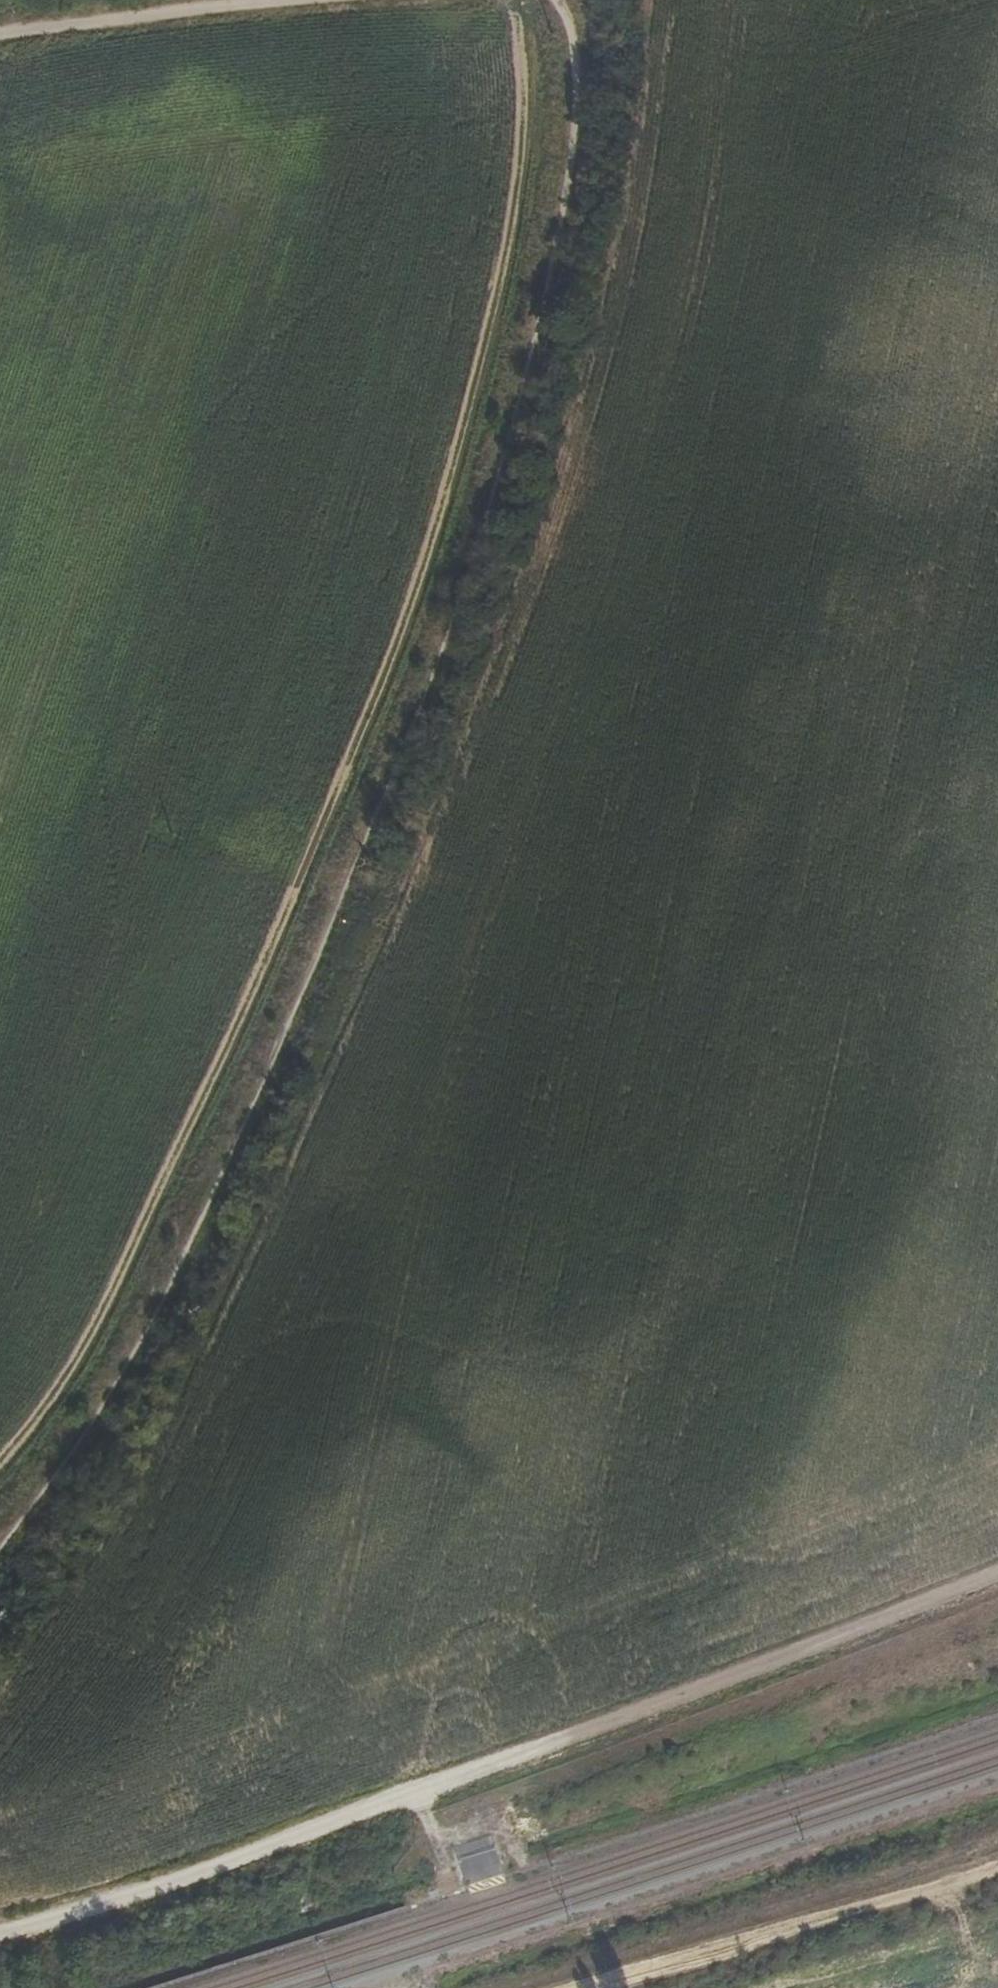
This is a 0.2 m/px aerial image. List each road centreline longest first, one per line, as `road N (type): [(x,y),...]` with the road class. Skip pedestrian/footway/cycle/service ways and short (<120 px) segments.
road 1 (track): [(0,1566),(170,1337),(428,725),(587,217),(623,69),(557,0)]
road 2 (track): [(0,1930),(198,1874),(997,1576)]
road 3 (track): [(0,29),(281,0)]

